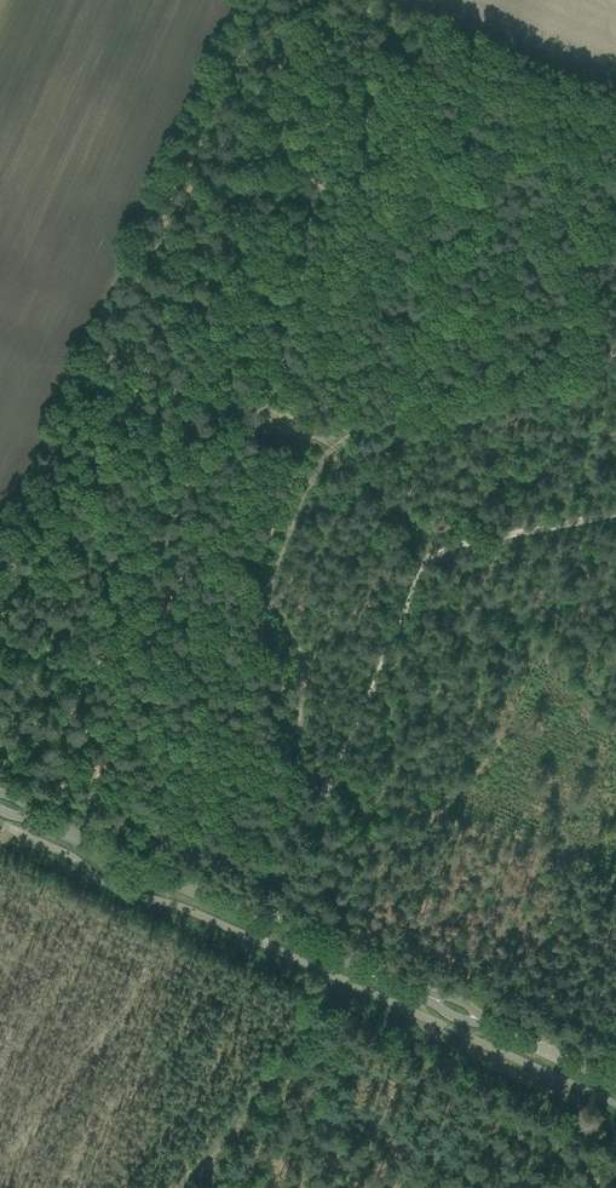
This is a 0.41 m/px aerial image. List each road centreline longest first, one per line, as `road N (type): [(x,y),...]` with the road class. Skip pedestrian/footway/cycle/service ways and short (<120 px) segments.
road 1 (unclassified): [(272,924),(423,564),(445,546),(615,516)]
road 2 (track): [(615,373),(328,442),(434,556)]
road 3 (tertiary): [(46,823),(272,924)]
road 4 (tertiary): [(419,993),(272,924)]
road 5 (tertiary): [(615,1082),(490,1025)]

